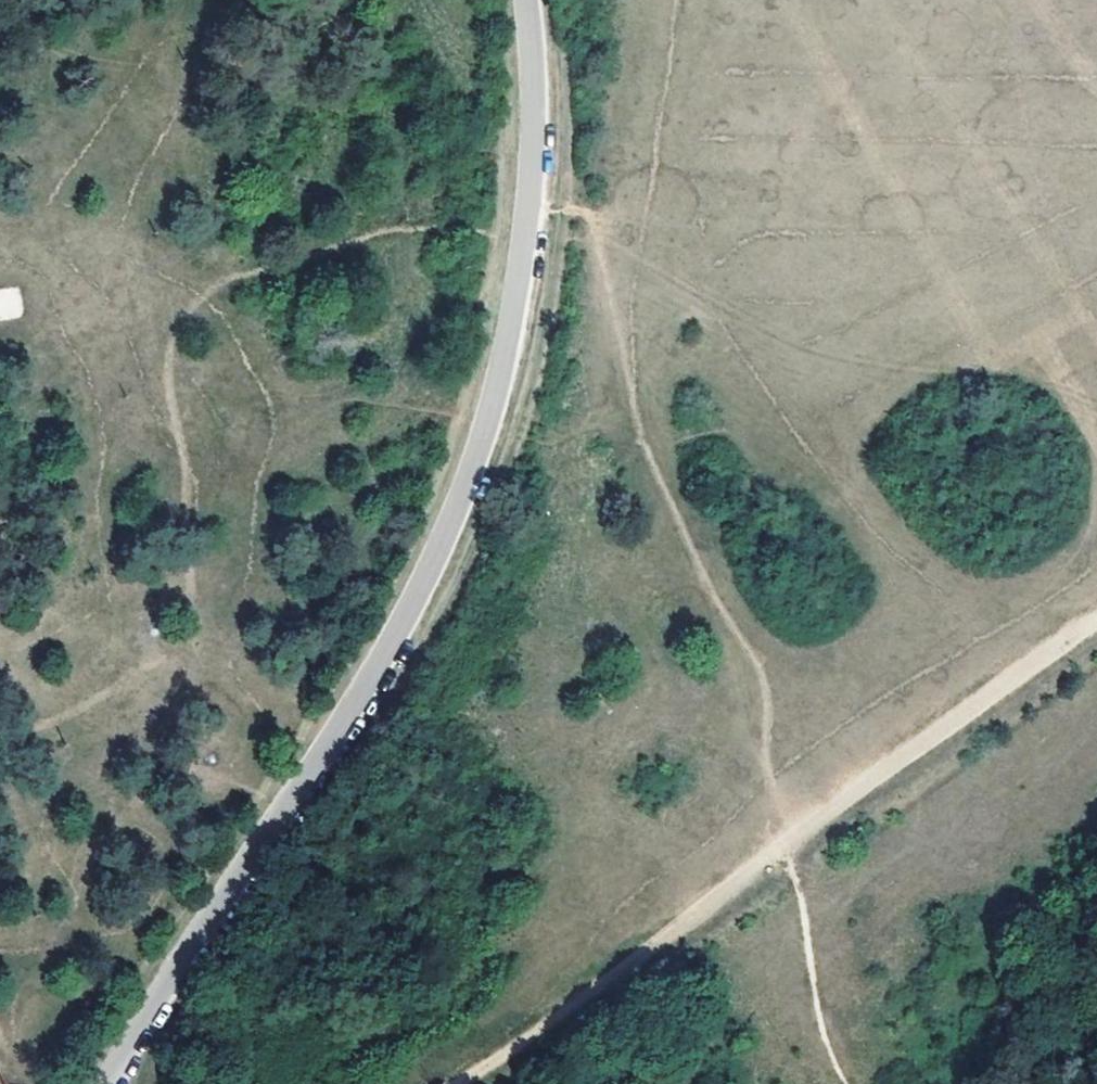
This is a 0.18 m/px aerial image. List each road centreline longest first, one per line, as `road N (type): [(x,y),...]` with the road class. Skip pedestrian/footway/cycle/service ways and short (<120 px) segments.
road 1 (track): [(459,1083),(564,1019),(948,722),(1096,619)]
road 2 (track): [(782,848),(804,910),(822,1027),(846,1083)]

